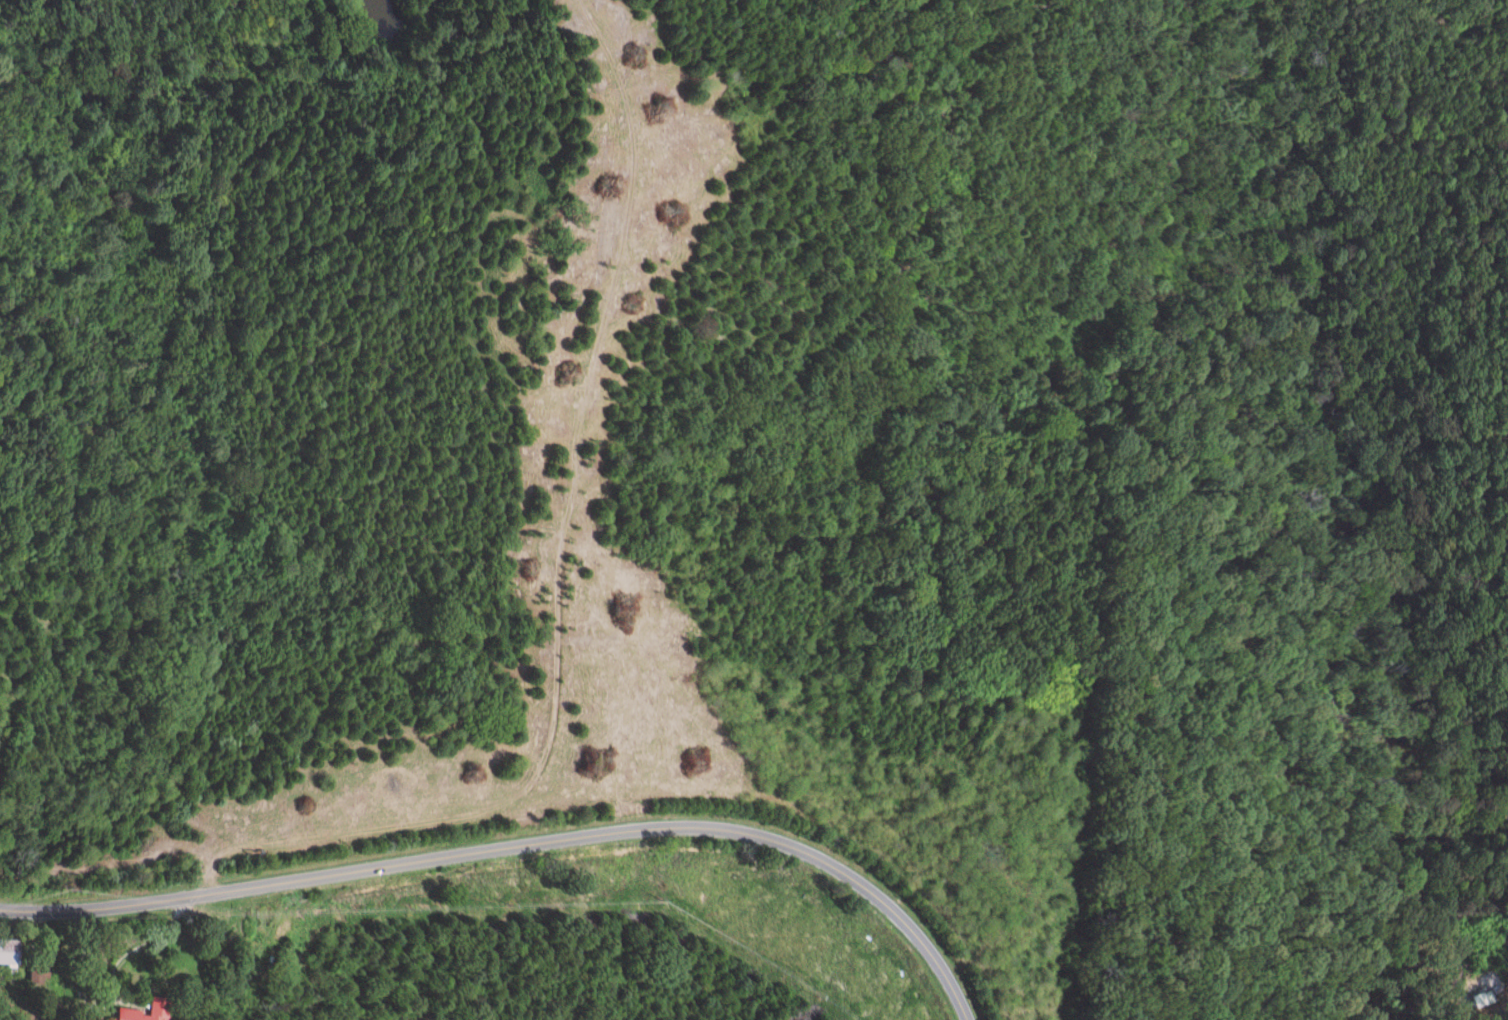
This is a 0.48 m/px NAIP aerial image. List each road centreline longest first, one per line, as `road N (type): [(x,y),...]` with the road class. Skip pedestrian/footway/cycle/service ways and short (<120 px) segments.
road 1 (tertiary): [(0,906),(180,900),(614,835),(738,829),(836,863),(894,913),(950,987),(962,1019)]
road 2 (residential): [(180,900),(157,936),(95,951),(104,1005),(135,1017)]

